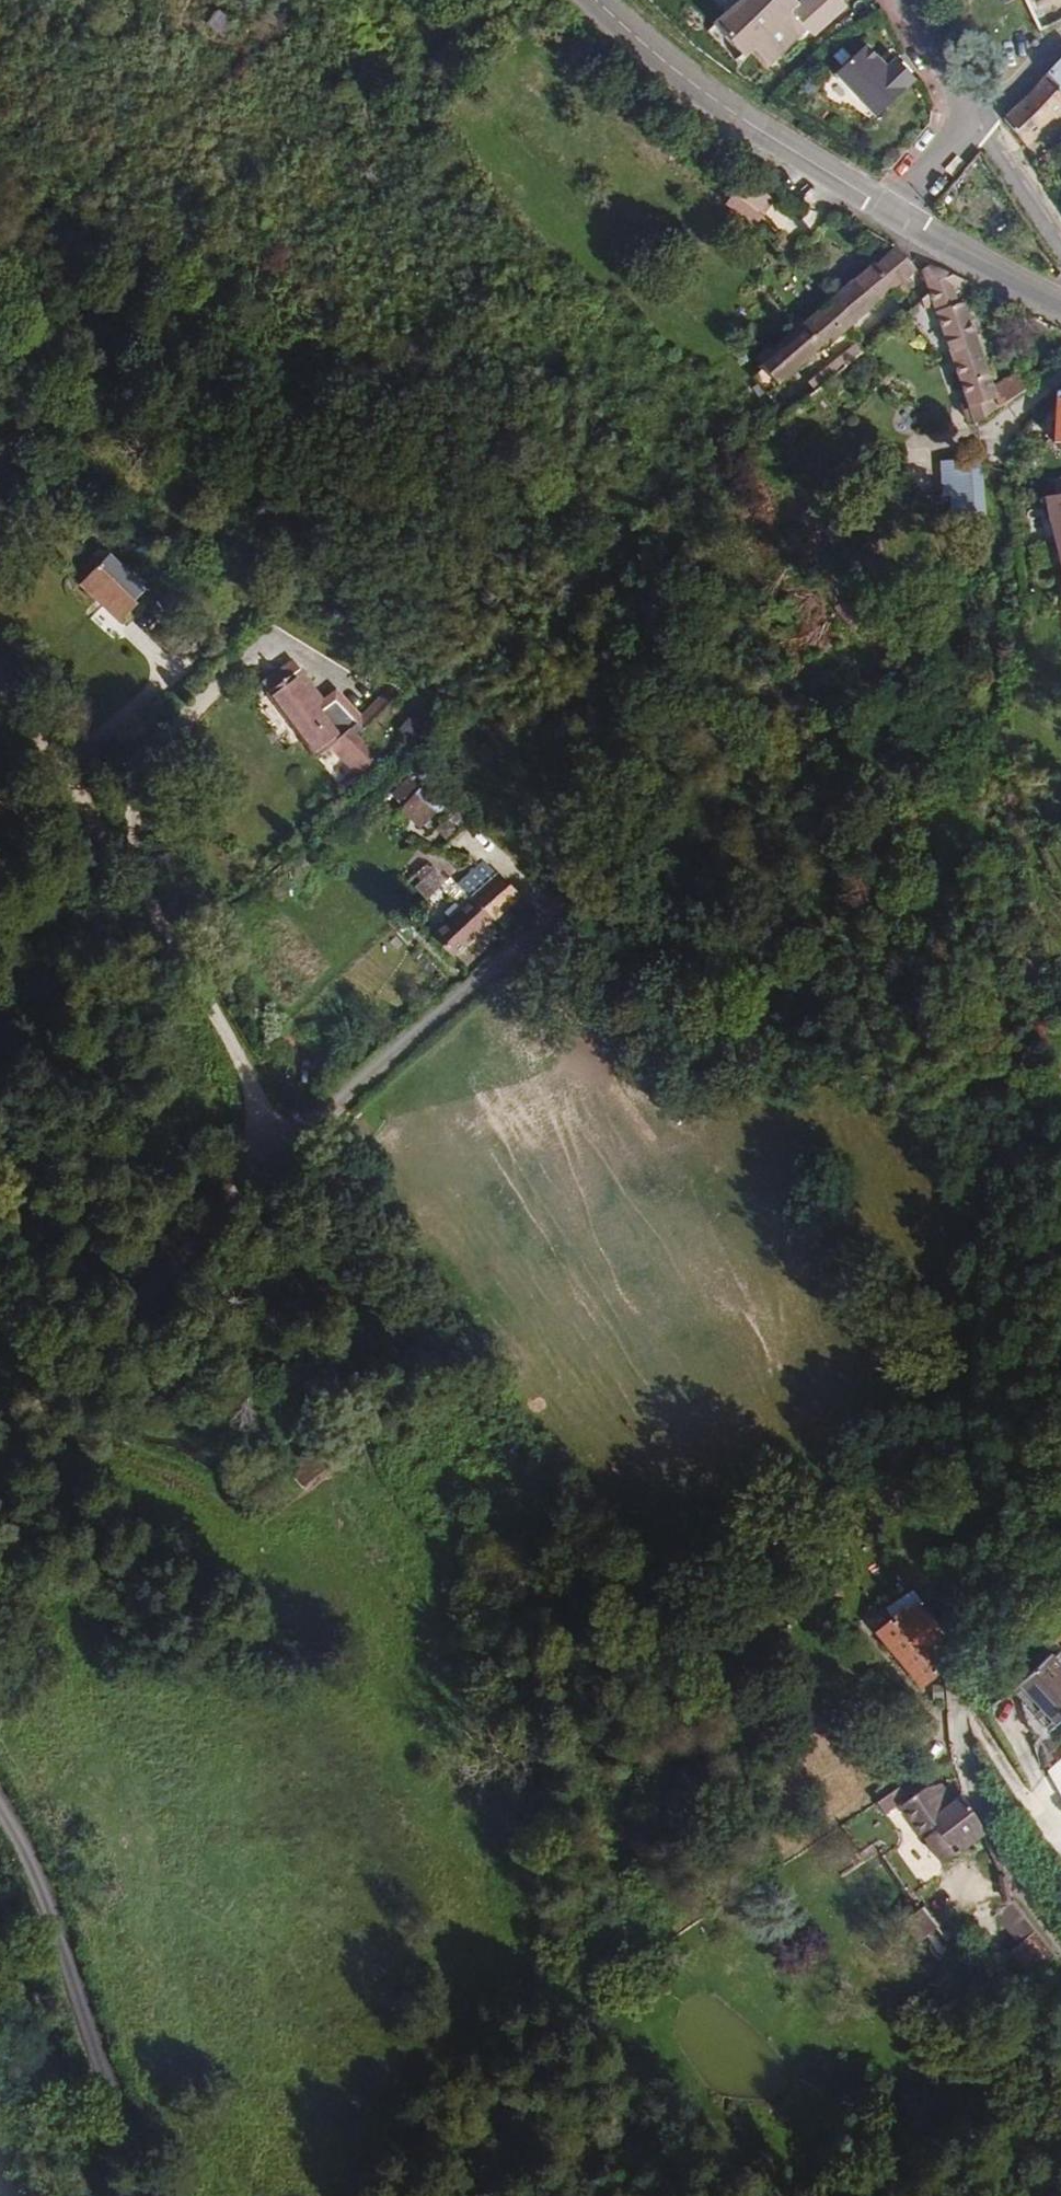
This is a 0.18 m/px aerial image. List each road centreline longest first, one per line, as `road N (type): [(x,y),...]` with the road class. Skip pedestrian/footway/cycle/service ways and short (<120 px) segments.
road 1 (unclassified): [(259,1164),(306,1131),(516,941),(579,917),(609,919),(966,1097),(1009,1110)]
road 2 (residential): [(1060,1943),(1025,1902),(967,1765),(959,1715),(988,1484),(1009,1110)]
road 3 (unclassified): [(259,1164),(209,990),(84,770),(0,672)]
road 4 (unclassified): [(152,2195),(111,2104),(42,1900),(0,1821)]
road 5 (unclassified): [(0,1435),(70,1372),(259,1164)]
road 6 (tertiary): [(599,0),(730,115),(899,217)]
road 7 (tertiary): [(899,217),(1060,306)]
road 8 (residential): [(1060,249),(978,118)]
road 9 (residential): [(1000,500),(1007,424),(1060,377)]
road 10 (residential): [(906,0),(978,118)]
road 11 (residential): [(899,217),(978,118)]

